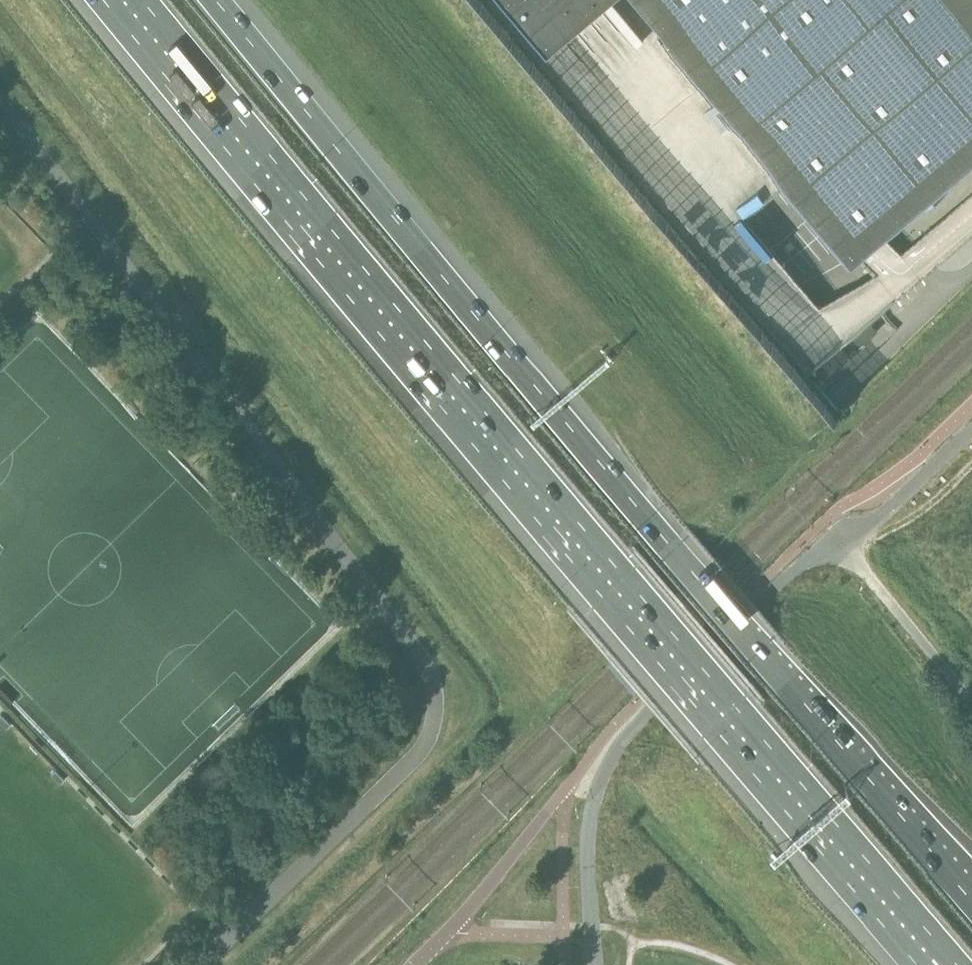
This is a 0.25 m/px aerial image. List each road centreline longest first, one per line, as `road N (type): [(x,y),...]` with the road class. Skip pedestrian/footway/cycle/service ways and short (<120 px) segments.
road 1 (motorway): [(125,0),(615,592),(932,952)]
road 2 (motorway): [(971,901),(671,551),(219,0)]
road 3 (unclassified): [(596,964),(590,815),(616,745),(792,574),(890,508),(971,430)]

